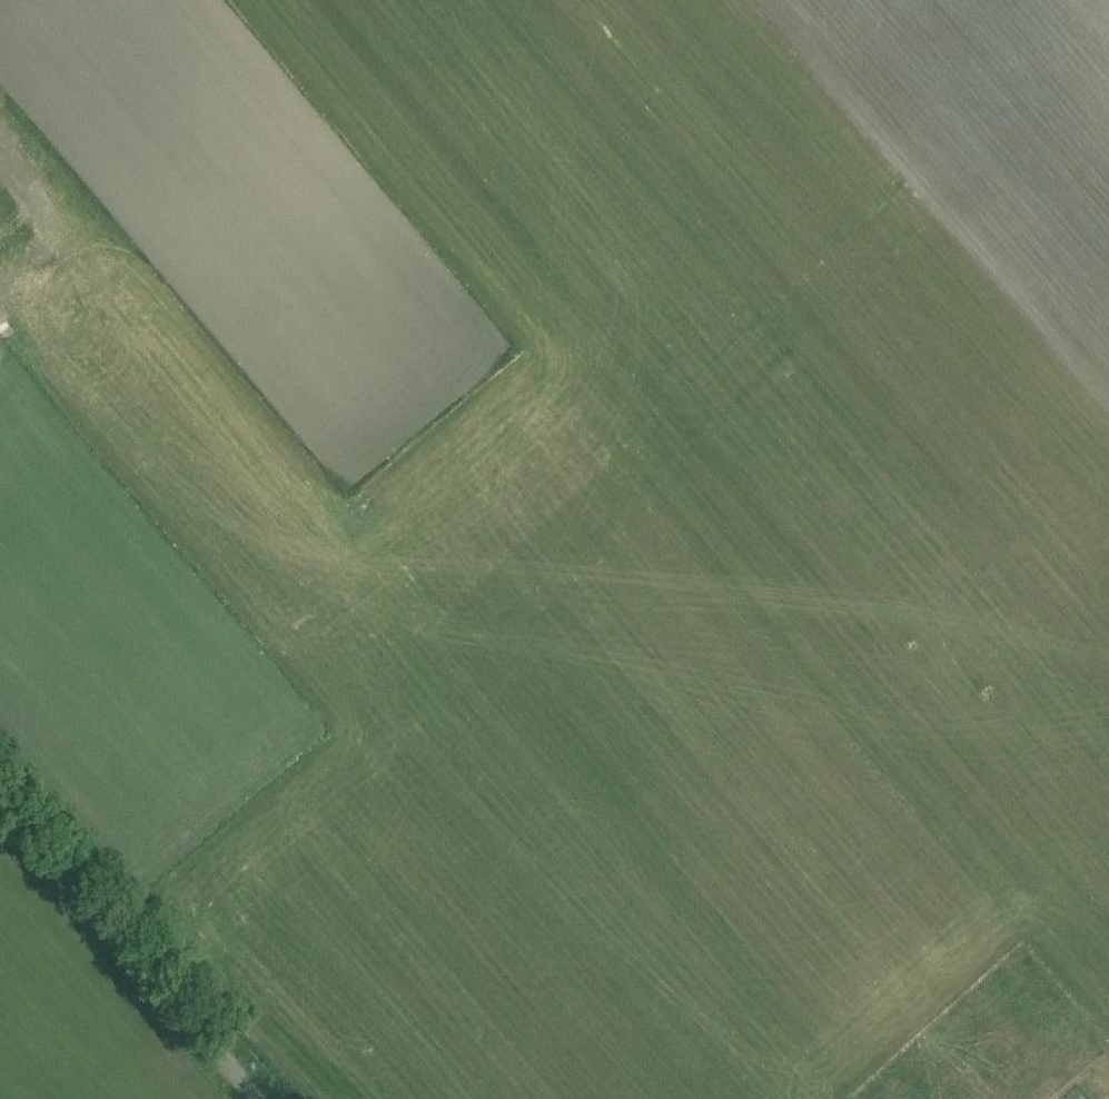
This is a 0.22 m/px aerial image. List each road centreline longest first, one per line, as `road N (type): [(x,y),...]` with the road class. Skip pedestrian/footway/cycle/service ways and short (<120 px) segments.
road 1 (unclassified): [(259,1098),(0,808)]

